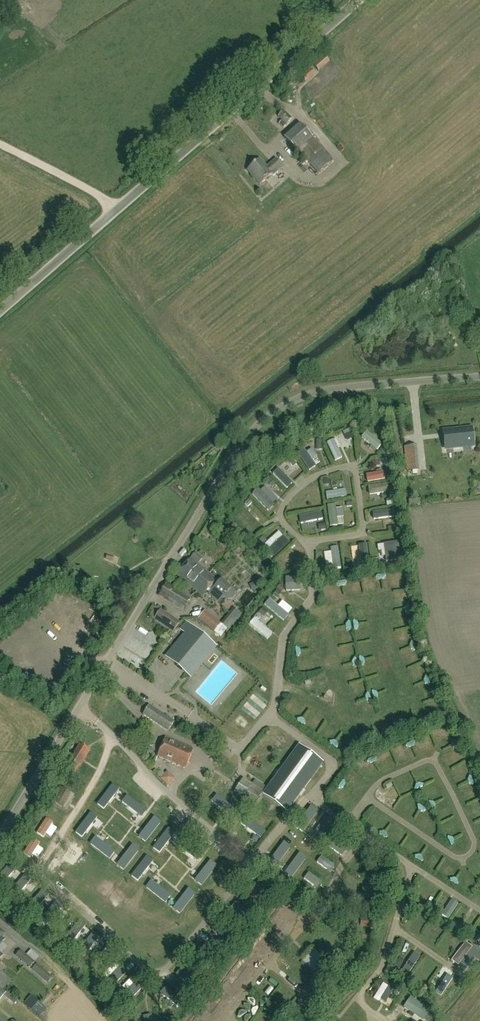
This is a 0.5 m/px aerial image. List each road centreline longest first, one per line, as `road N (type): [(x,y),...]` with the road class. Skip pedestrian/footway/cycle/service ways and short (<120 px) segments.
road 1 (unclassified): [(0,834),(258,424),(311,392),(479,376)]
road 2 (unclassified): [(0,310),(359,0)]
road 3 (track): [(117,212),(100,194),(0,143)]

